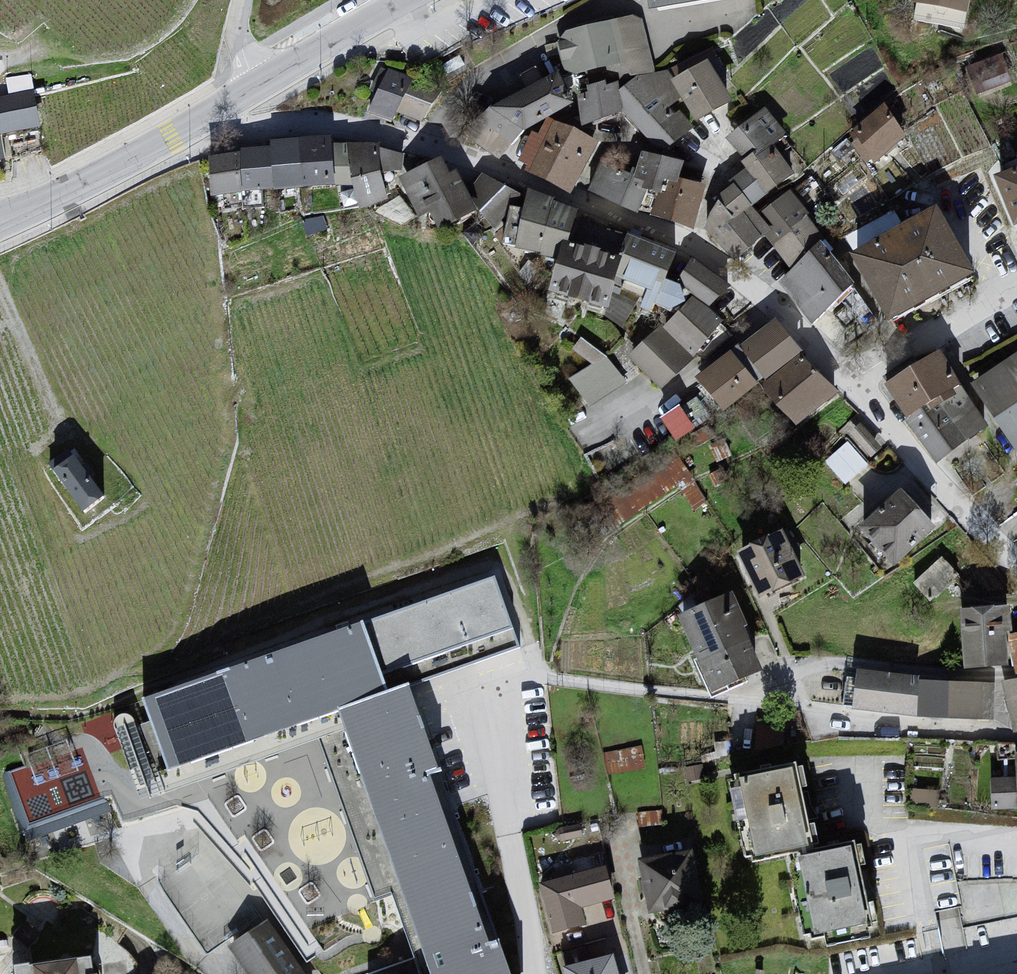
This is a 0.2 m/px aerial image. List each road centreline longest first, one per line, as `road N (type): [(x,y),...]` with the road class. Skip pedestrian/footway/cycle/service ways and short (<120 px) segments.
road 1 (residential): [(851,390),(713,263),(569,197),(378,131),(243,127),(224,108)]
road 2 (residential): [(1016,584),(851,390)]
road 3 (residential): [(224,108),(0,224)]
road 4 (residential): [(1016,292),(851,390)]
road 5 (residential): [(413,0),(259,87)]
road 6 (track): [(63,440),(0,296)]

